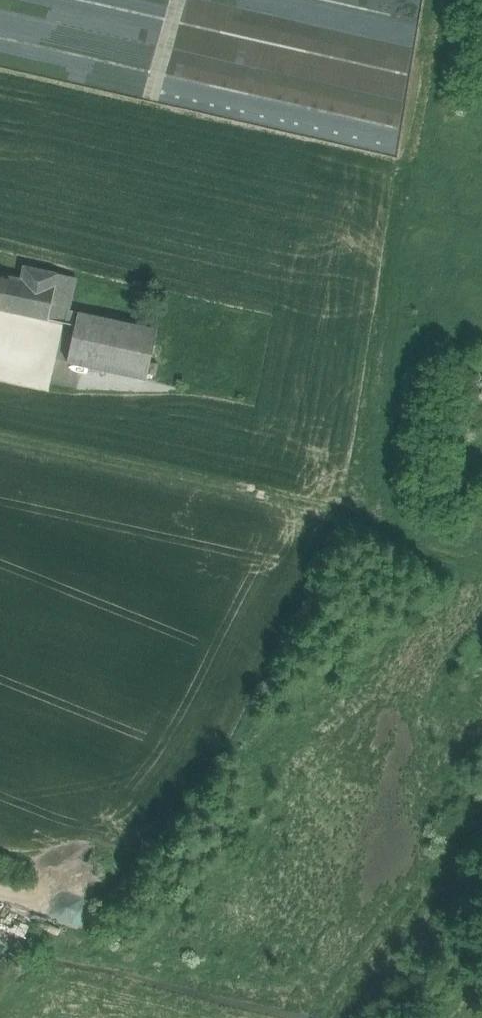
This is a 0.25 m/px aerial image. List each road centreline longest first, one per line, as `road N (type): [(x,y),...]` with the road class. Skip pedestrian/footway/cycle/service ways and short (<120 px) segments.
road 1 (track): [(0,439),(328,513),(75,888),(29,897),(0,889)]

